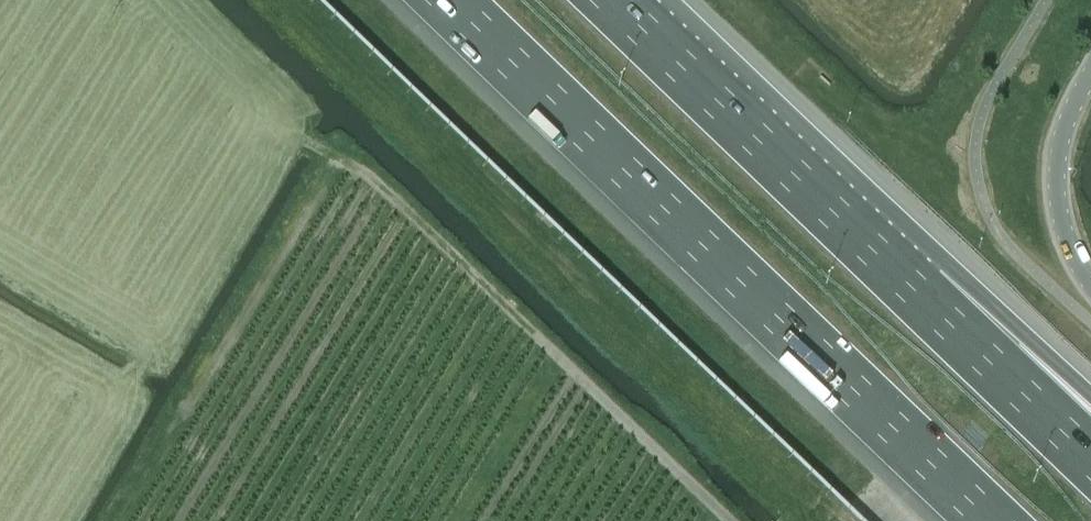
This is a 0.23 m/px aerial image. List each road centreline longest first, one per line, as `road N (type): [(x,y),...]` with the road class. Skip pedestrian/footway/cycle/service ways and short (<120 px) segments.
road 1 (motorway): [(453,0),(994,520)]
road 2 (motorway): [(915,291),(613,0)]
road 3 (motorway): [(1090,460),(915,291)]
road 4 (motorway): [(1090,425),(915,291)]
road 5 (tertiary): [(1090,85),(1062,161),(1064,213),(1090,280)]

